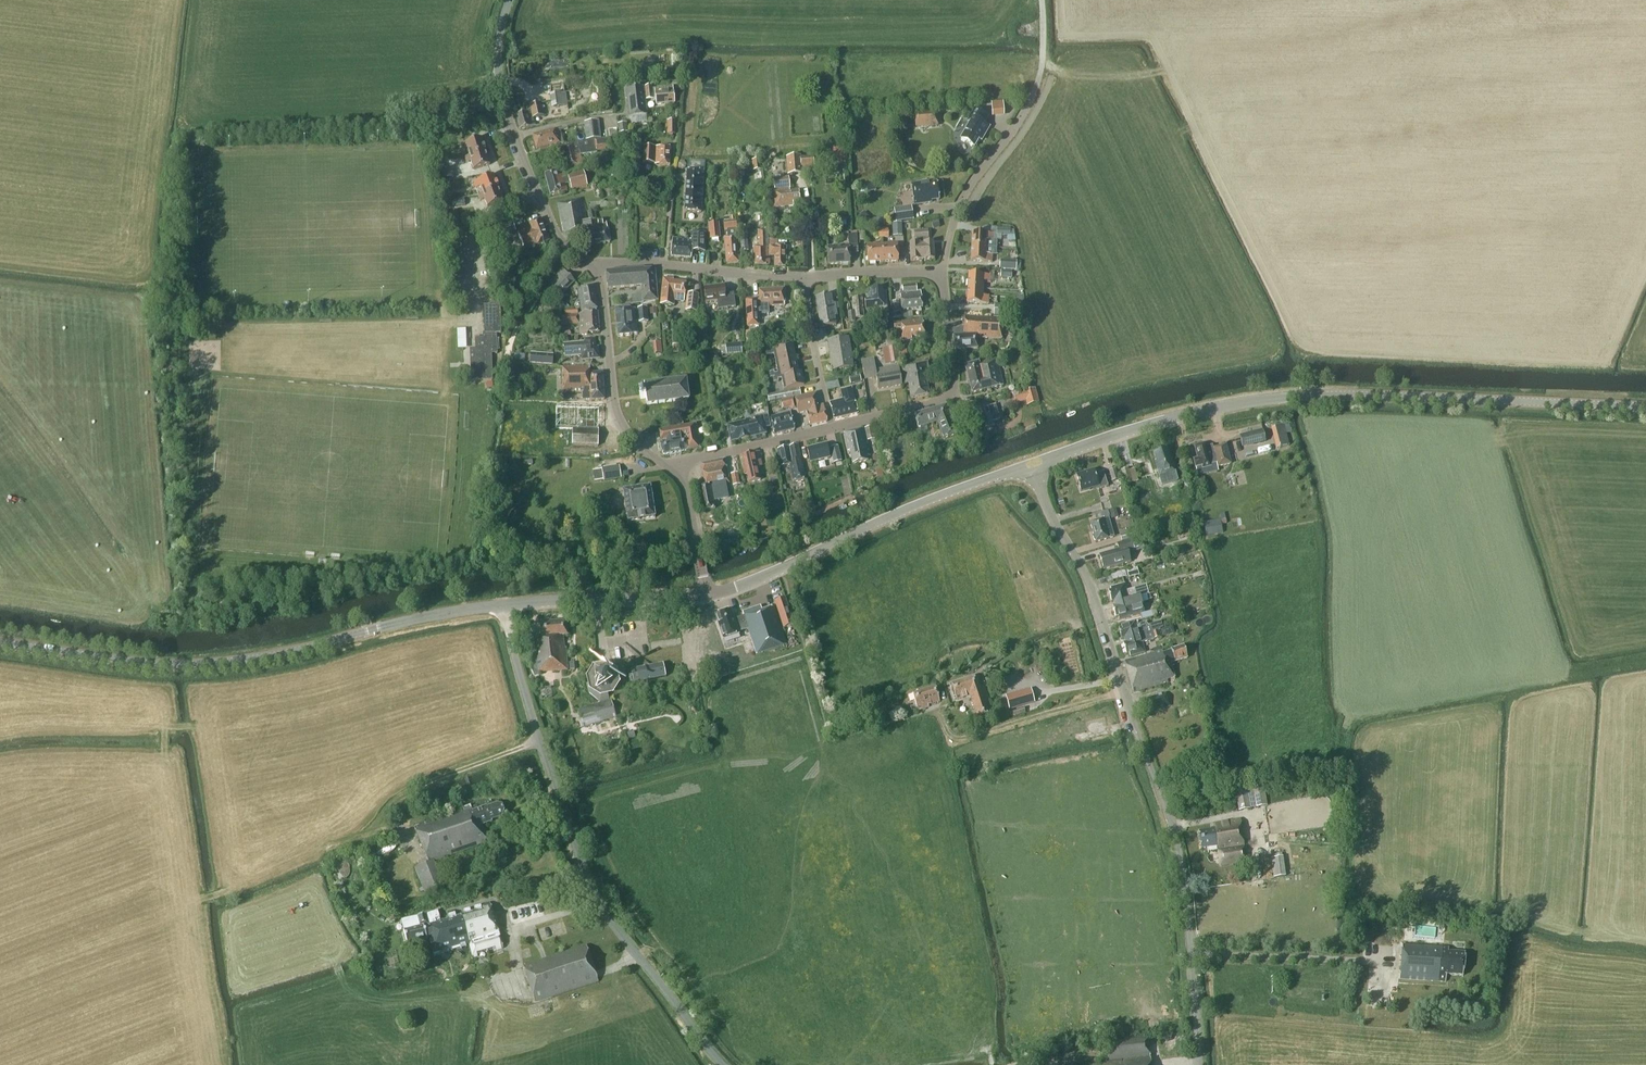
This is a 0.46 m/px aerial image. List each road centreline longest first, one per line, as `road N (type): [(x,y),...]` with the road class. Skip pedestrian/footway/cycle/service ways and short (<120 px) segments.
road 1 (unclassified): [(1199,1064),(1175,831),(1091,586),(1031,465)]
road 2 (tertiary): [(1031,465),(1188,414),(1292,396),(1645,407)]
road 3 (unclassified): [(724,1064),(589,886),(504,606)]
road 4 (tertiary): [(0,642),(134,662),(226,663),(504,606)]
road 5 (tertiary): [(707,595),(1031,465)]
road 6 (unclassified): [(588,266),(557,235),(507,112),(498,56),(510,0)]
road 7 (unclassified): [(667,468),(618,417),(600,284),(588,266)]
road 8 (residential): [(588,266),(804,278)]
road 9 (tertiary): [(504,606),(707,595)]
road 10 (residential): [(1030,99),(957,205),(943,274)]
road 11 (residential): [(832,427),(667,468)]
road 12 (track): [(539,740),(426,784),(405,821)]
road 13 (residential): [(832,427),(804,278)]
road 14 (residential): [(804,278),(943,274)]
road 15 (unclassified): [(707,595),(687,494),(667,468)]
road 16 (residential): [(955,394),(832,427)]
road 17 (residential): [(943,274),(955,394)]

